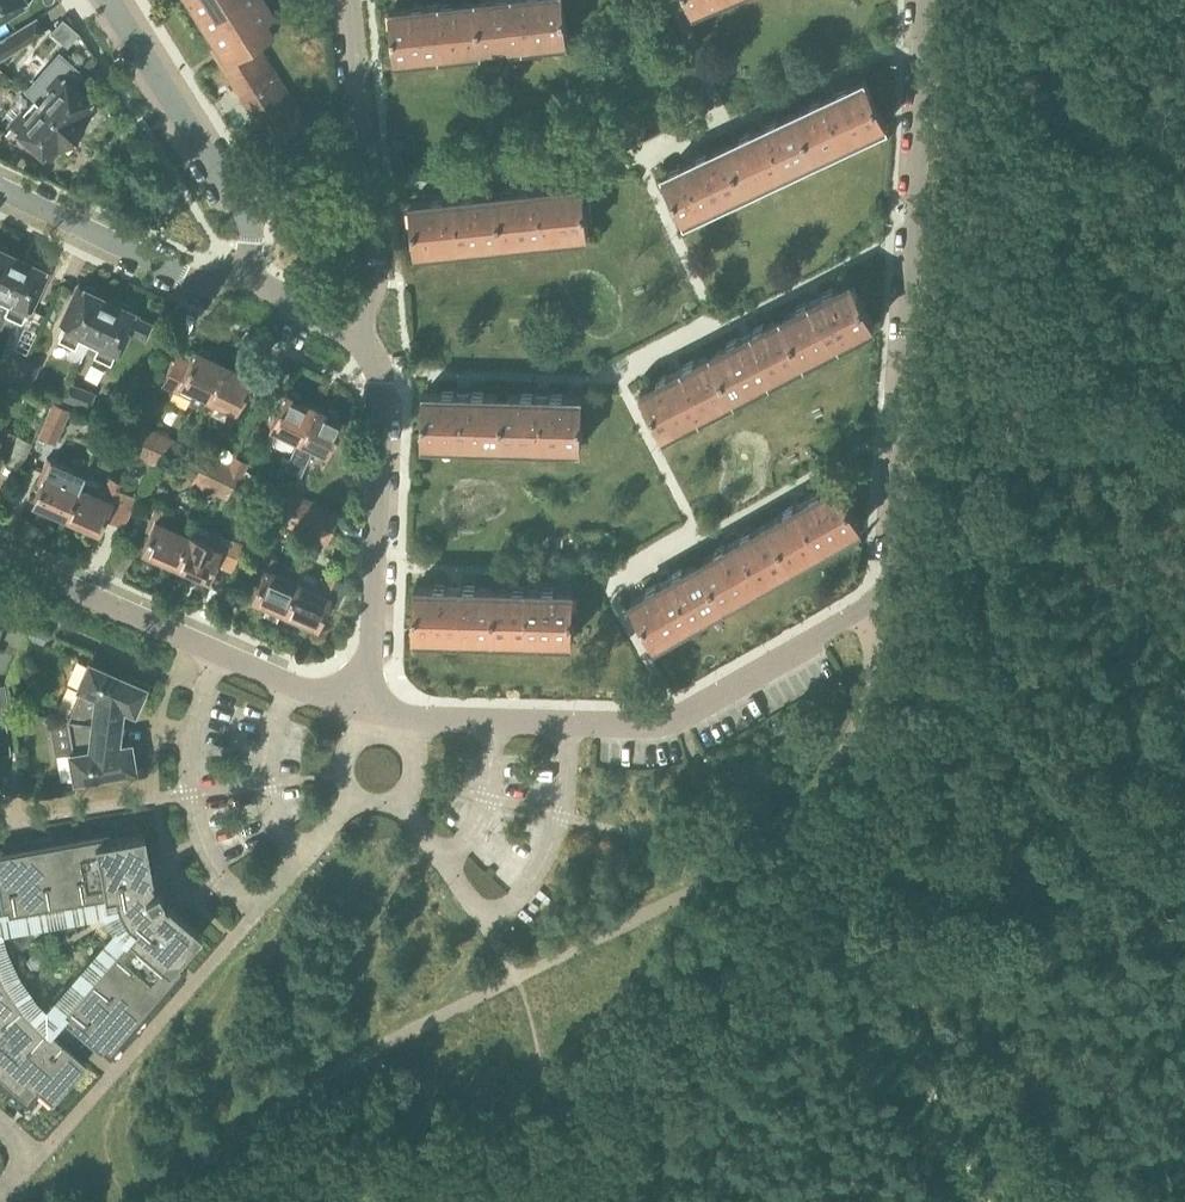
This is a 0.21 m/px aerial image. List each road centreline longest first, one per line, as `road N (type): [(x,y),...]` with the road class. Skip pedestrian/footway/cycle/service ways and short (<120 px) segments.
road 1 (residential): [(924,0),(888,600),(670,721),(418,720)]
road 2 (residential): [(364,712),(0,555)]
road 3 (residential): [(364,712),(378,638),(387,410),(378,372),(351,335)]
road 4 (residential): [(351,335),(372,312),(382,281),(349,0)]
road 5 (residential): [(247,283),(237,216),(112,0)]
road 6 (residential): [(247,283),(200,284),(0,191)]
road 7 (residential): [(258,915),(354,797)]
road 8 (residential): [(418,720),(409,791),(384,806),(354,797)]

